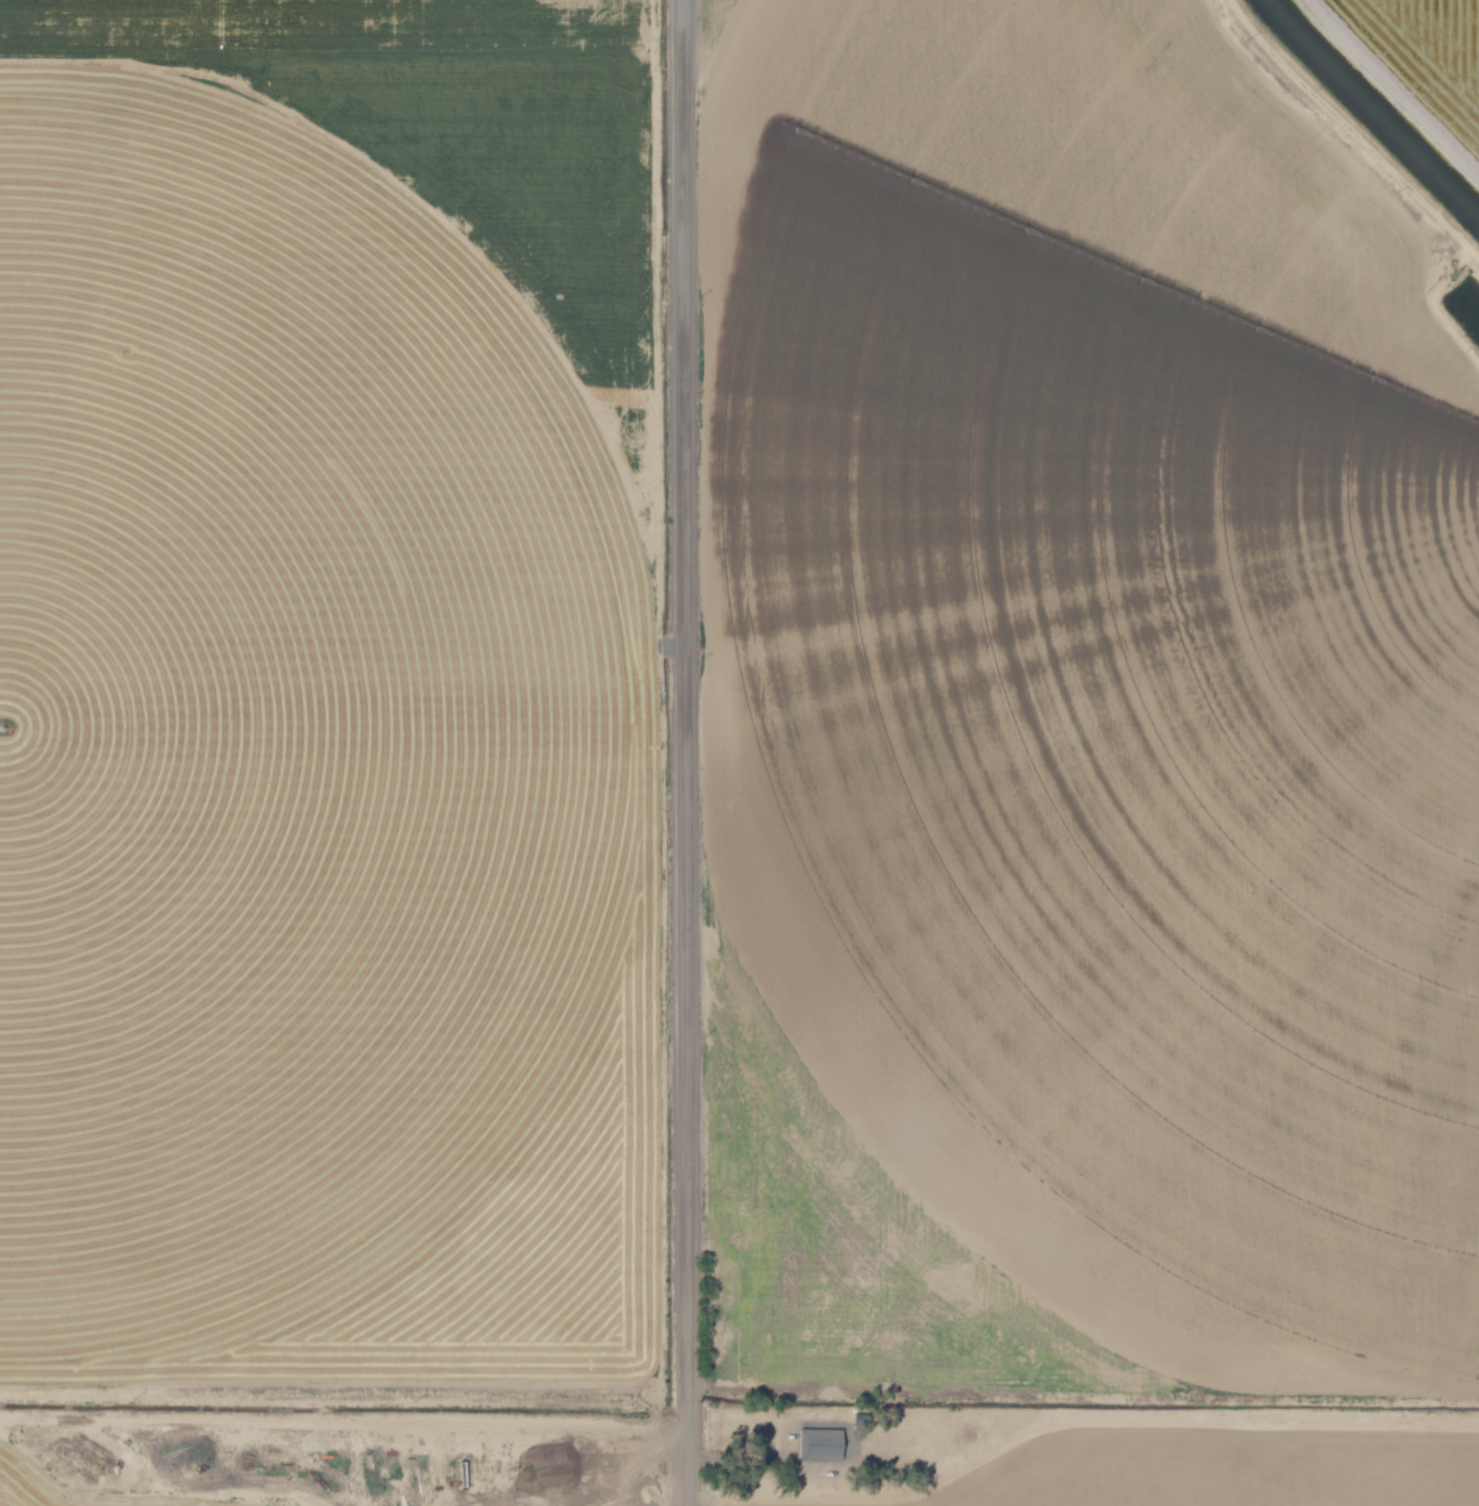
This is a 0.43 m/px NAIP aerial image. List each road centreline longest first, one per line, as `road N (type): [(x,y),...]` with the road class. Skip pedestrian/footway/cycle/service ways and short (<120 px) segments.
road 1 (residential): [(686,1505),(681,0)]

